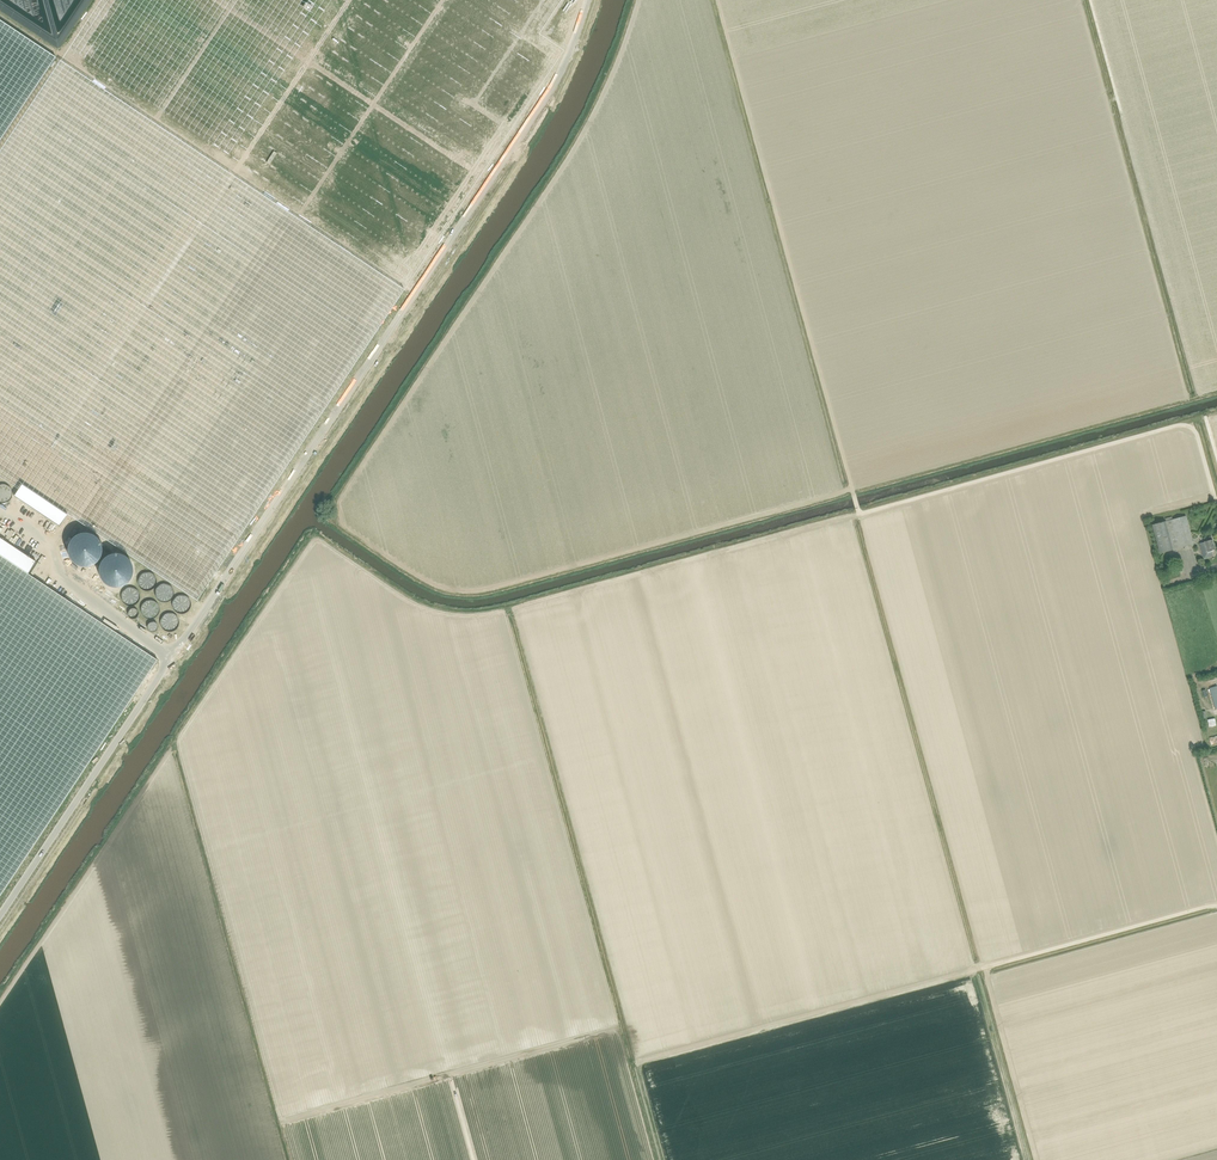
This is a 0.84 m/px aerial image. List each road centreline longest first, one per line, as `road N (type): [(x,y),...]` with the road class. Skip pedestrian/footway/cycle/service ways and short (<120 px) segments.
road 1 (track): [(1216,502),(1197,434),(1180,425),(860,514),(853,491)]
road 2 (unclassified): [(0,916),(176,653)]

